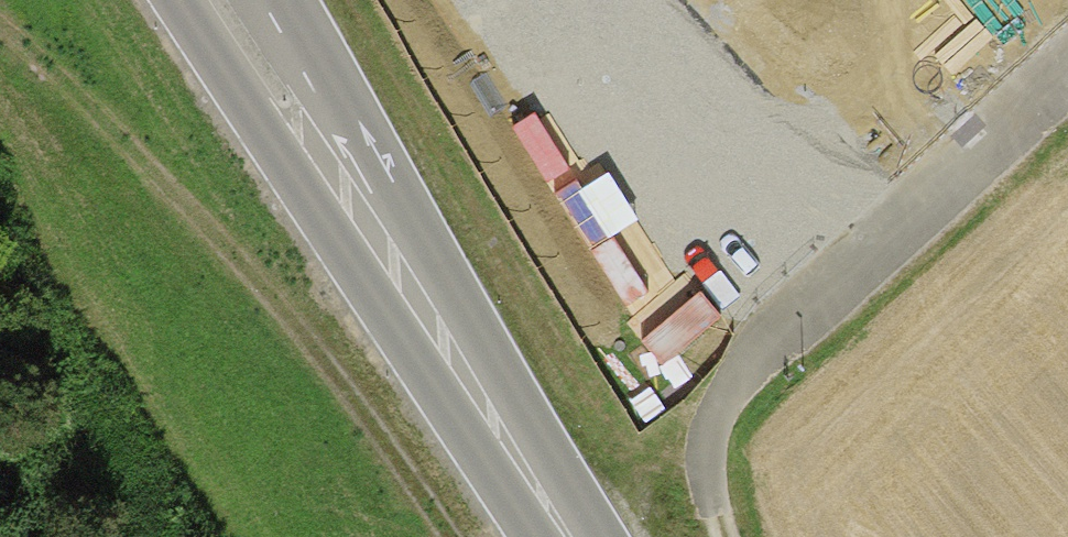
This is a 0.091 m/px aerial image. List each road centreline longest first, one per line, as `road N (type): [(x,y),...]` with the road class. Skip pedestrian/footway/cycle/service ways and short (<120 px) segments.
road 1 (track): [(0,38),(219,246),(437,536)]
road 2 (primary): [(220,0),(571,536)]
road 3 (unclassified): [(1067,64),(776,331)]
road 4 (track): [(712,536),(699,491),(698,441),(776,331)]

